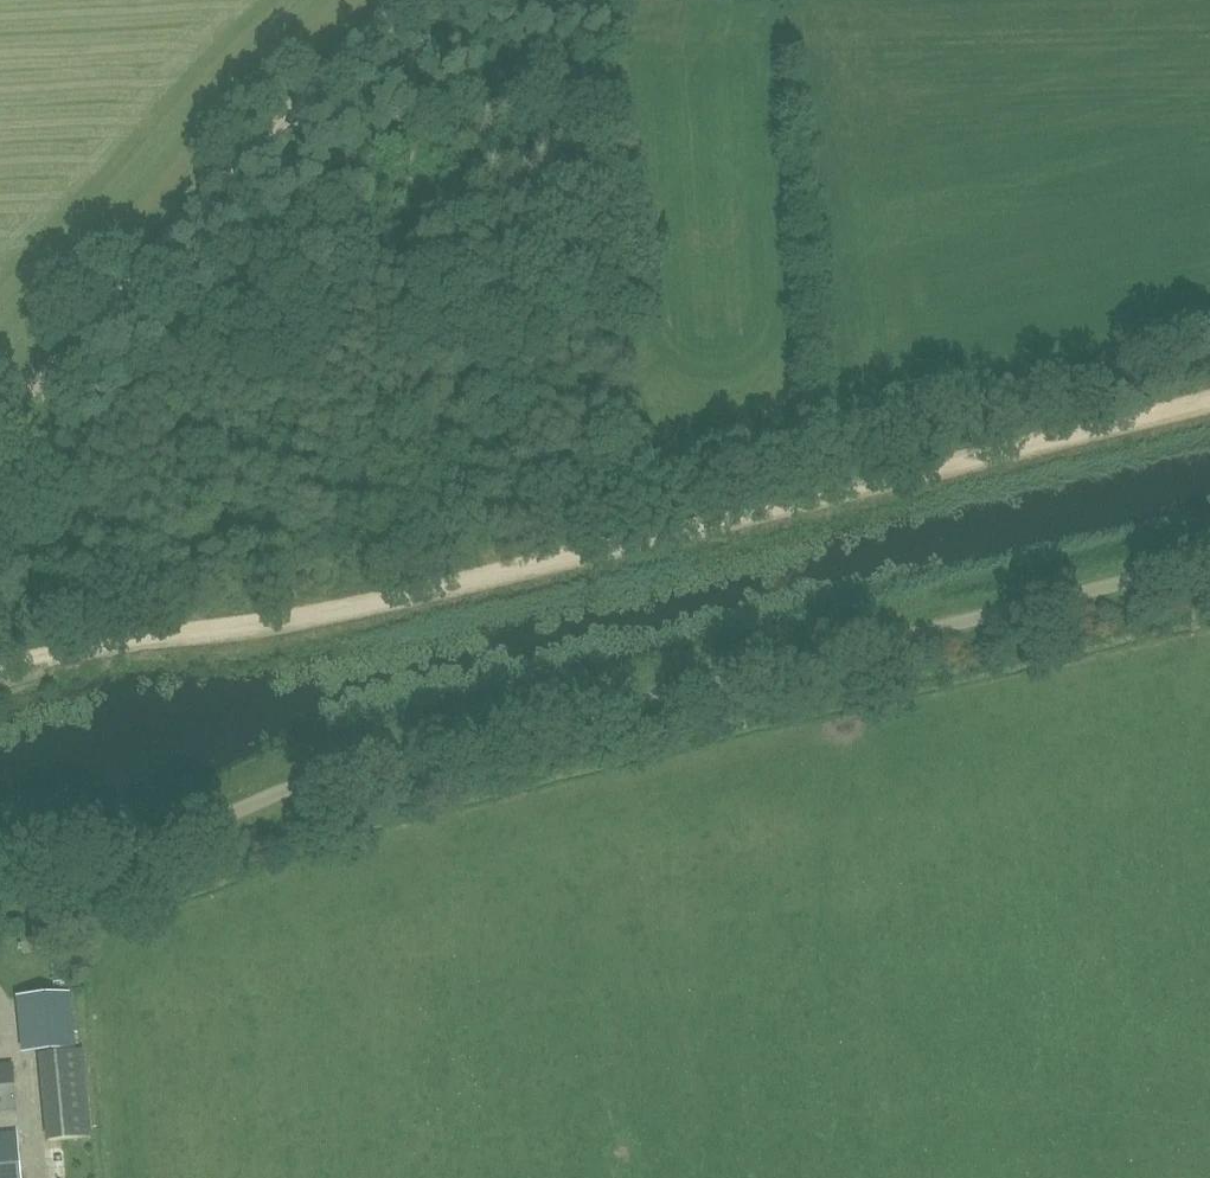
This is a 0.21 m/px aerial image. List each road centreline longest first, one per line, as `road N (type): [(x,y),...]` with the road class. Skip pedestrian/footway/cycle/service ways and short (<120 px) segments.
road 1 (unclassified): [(0,861),(139,853),(280,794),(1209,561)]
road 2 (track): [(1209,396),(262,626),(156,632),(0,665)]
road 3 (track): [(0,425),(412,0)]

